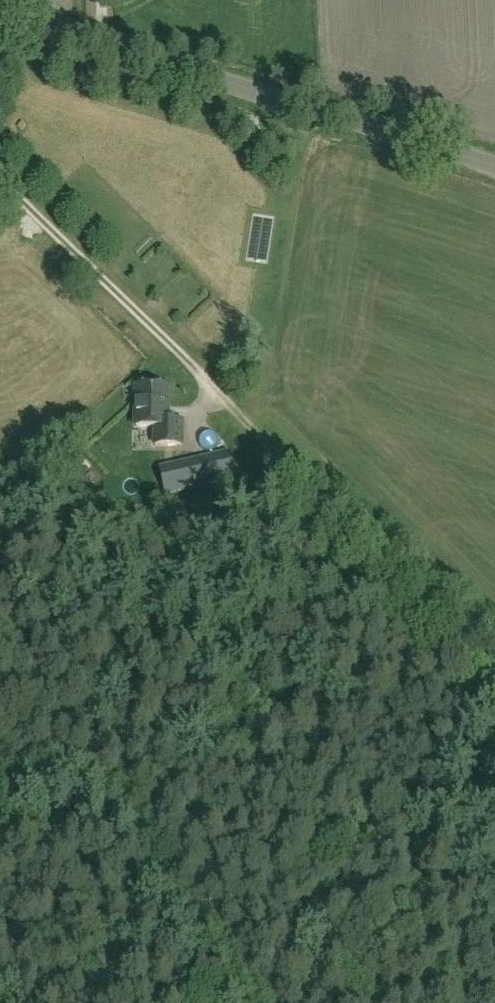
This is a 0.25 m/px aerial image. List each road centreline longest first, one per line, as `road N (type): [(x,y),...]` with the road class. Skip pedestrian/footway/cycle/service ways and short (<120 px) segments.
road 1 (track): [(0,684),(95,664),(274,747),(380,906),(476,1002)]
road 2 (unclassified): [(494,168),(0,14)]
road 3 (track): [(239,413),(15,194)]
road 4 (track): [(0,870),(52,1002)]

